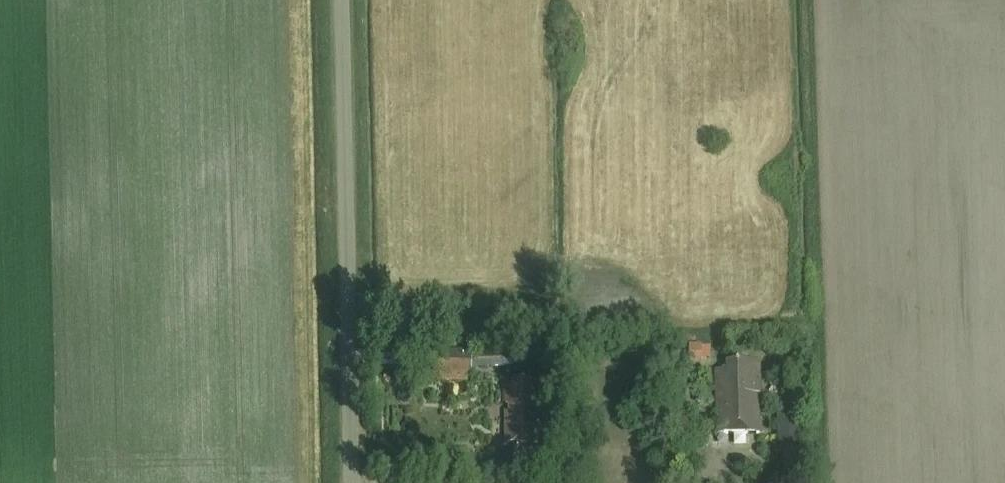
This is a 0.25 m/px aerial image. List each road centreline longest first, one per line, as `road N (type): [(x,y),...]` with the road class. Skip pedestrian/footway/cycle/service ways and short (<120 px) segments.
road 1 (unclassified): [(804,342),(348,336)]
road 2 (unclassified): [(348,336),(340,0)]
road 3 (unclassified): [(351,482),(348,336)]

